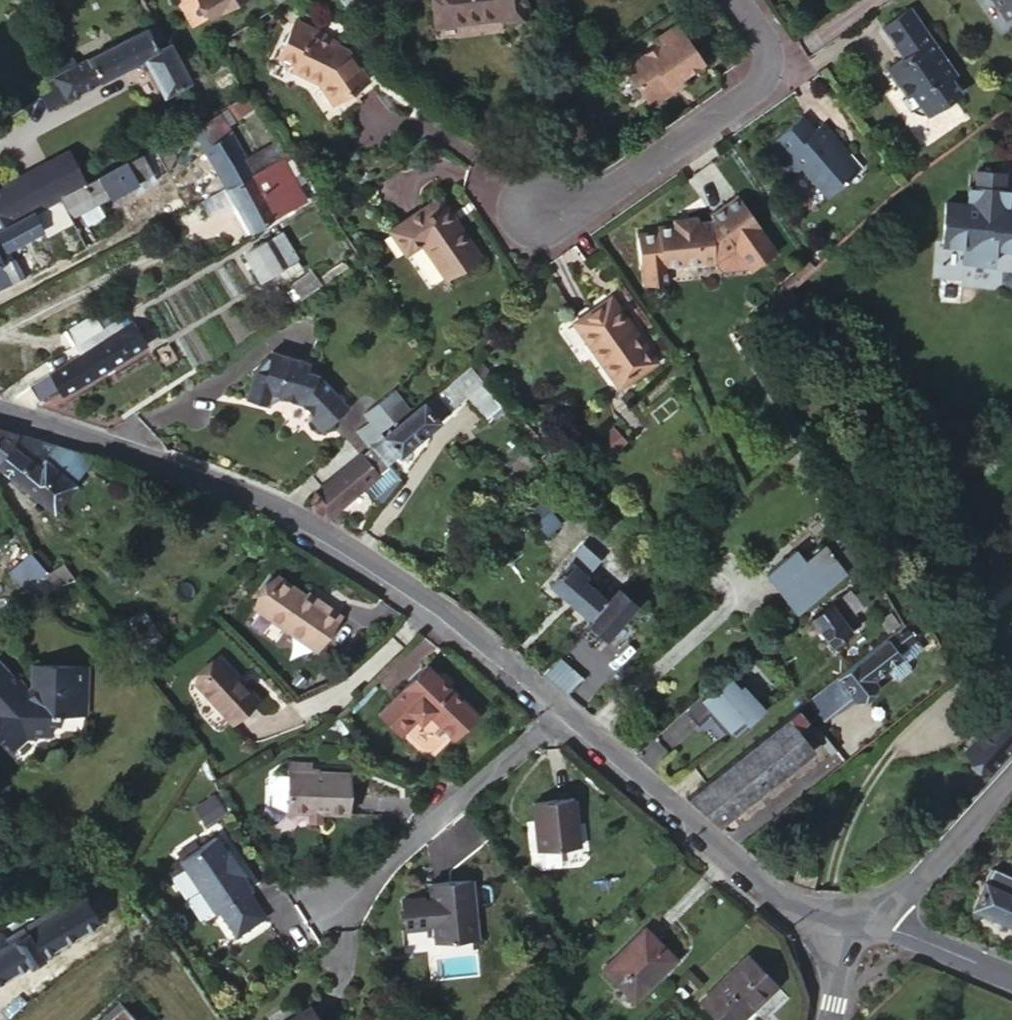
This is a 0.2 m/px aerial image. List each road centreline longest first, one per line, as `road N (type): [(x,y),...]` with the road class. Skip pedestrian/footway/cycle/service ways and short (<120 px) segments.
road 1 (residential): [(556,712),(374,570),(249,501),(0,411)]
road 2 (residential): [(877,917),(829,913),(772,891),(556,712)]
road 3 (residential): [(733,0),(753,26),(756,77),(590,193),(529,203)]
road 4 (residential): [(556,712),(339,904)]
road 5 (residential): [(877,917),(1011,775)]
road 6 (residential): [(1011,975),(877,917)]

